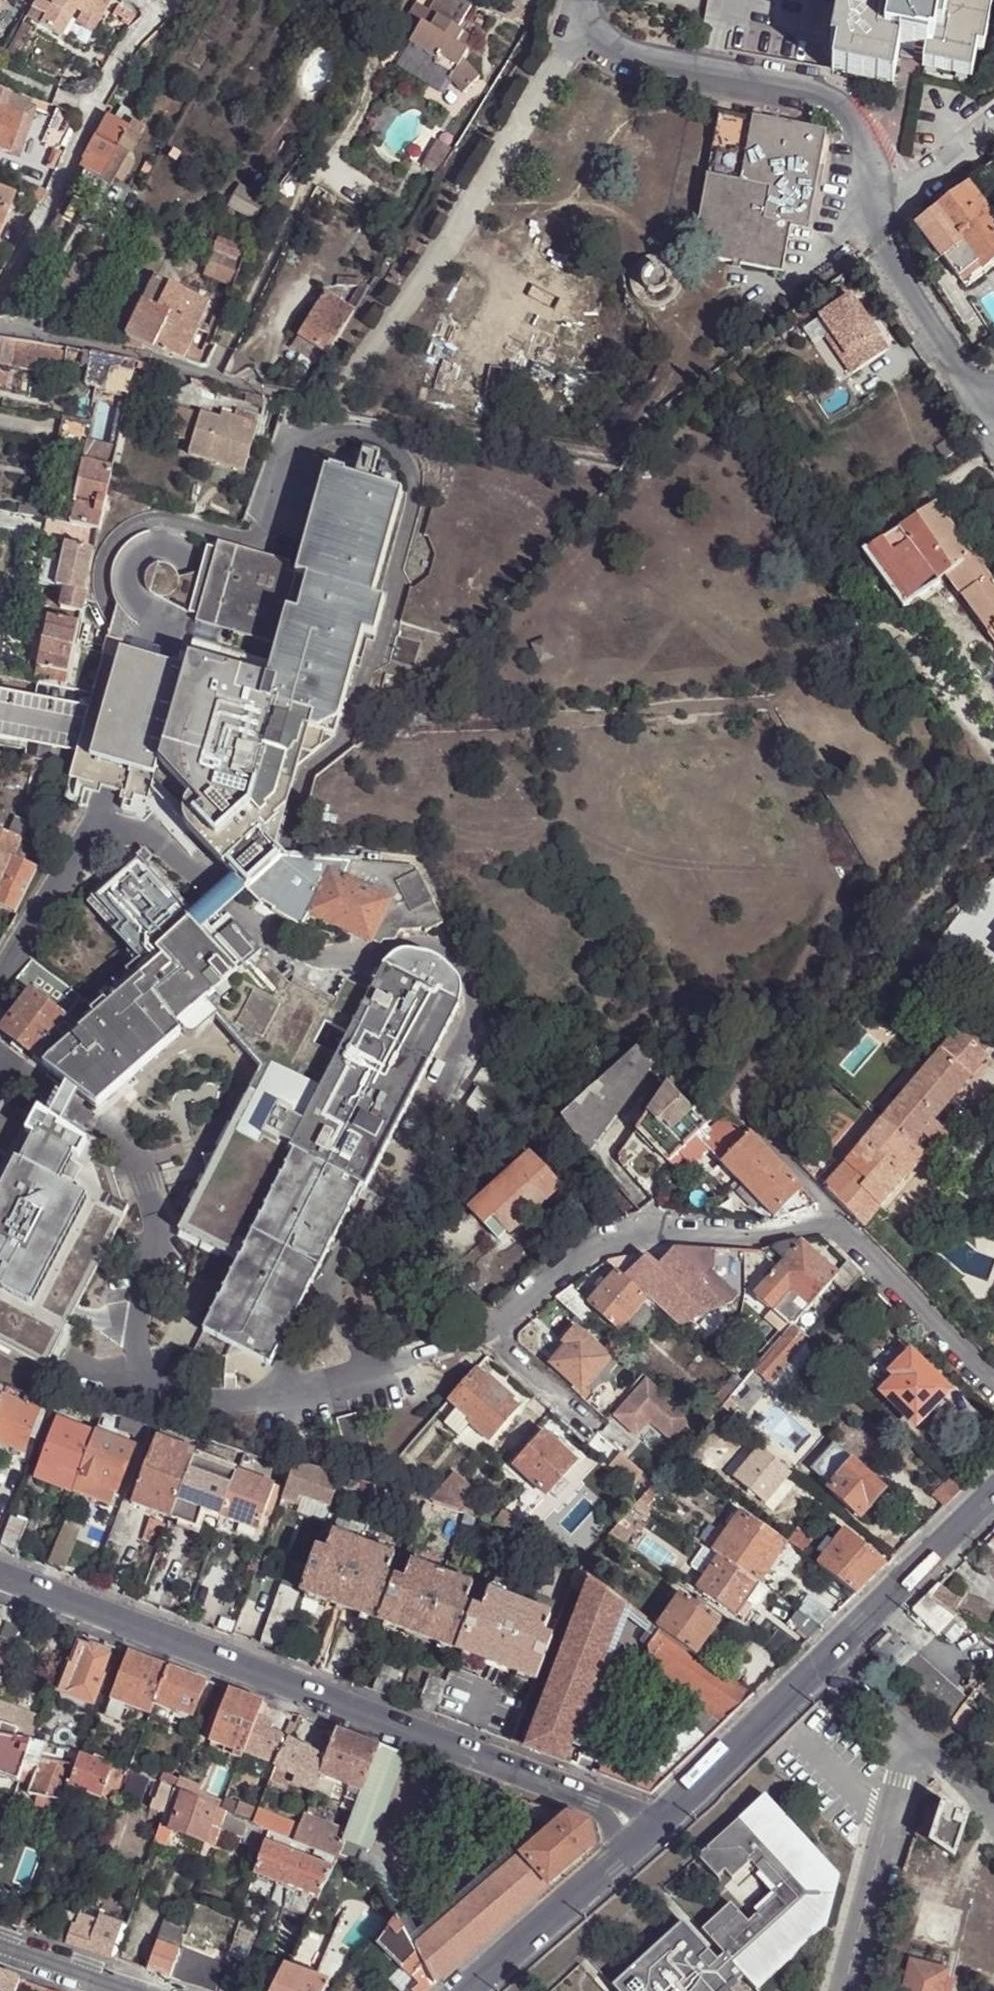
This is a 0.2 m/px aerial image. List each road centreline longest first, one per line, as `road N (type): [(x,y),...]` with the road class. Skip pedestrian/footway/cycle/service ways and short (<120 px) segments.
road 1 (residential): [(993,1385),(845,1235),(819,1226),(771,1237),(654,1231),(598,1246),(497,1324),(492,1340),(594,1432)]
road 2 (residential): [(0,1574),(654,1825)]
road 3 (residential): [(964,372),(885,257),(860,136),(843,105),(812,89),(646,60),(612,44),(582,0)]
road 4 (residential): [(993,1489),(654,1825)]
road 5 (residential): [(0,329),(309,400)]
road 6 (residential): [(654,1825),(467,1990)]
road 7 (residential): [(120,1990),(0,1950)]

